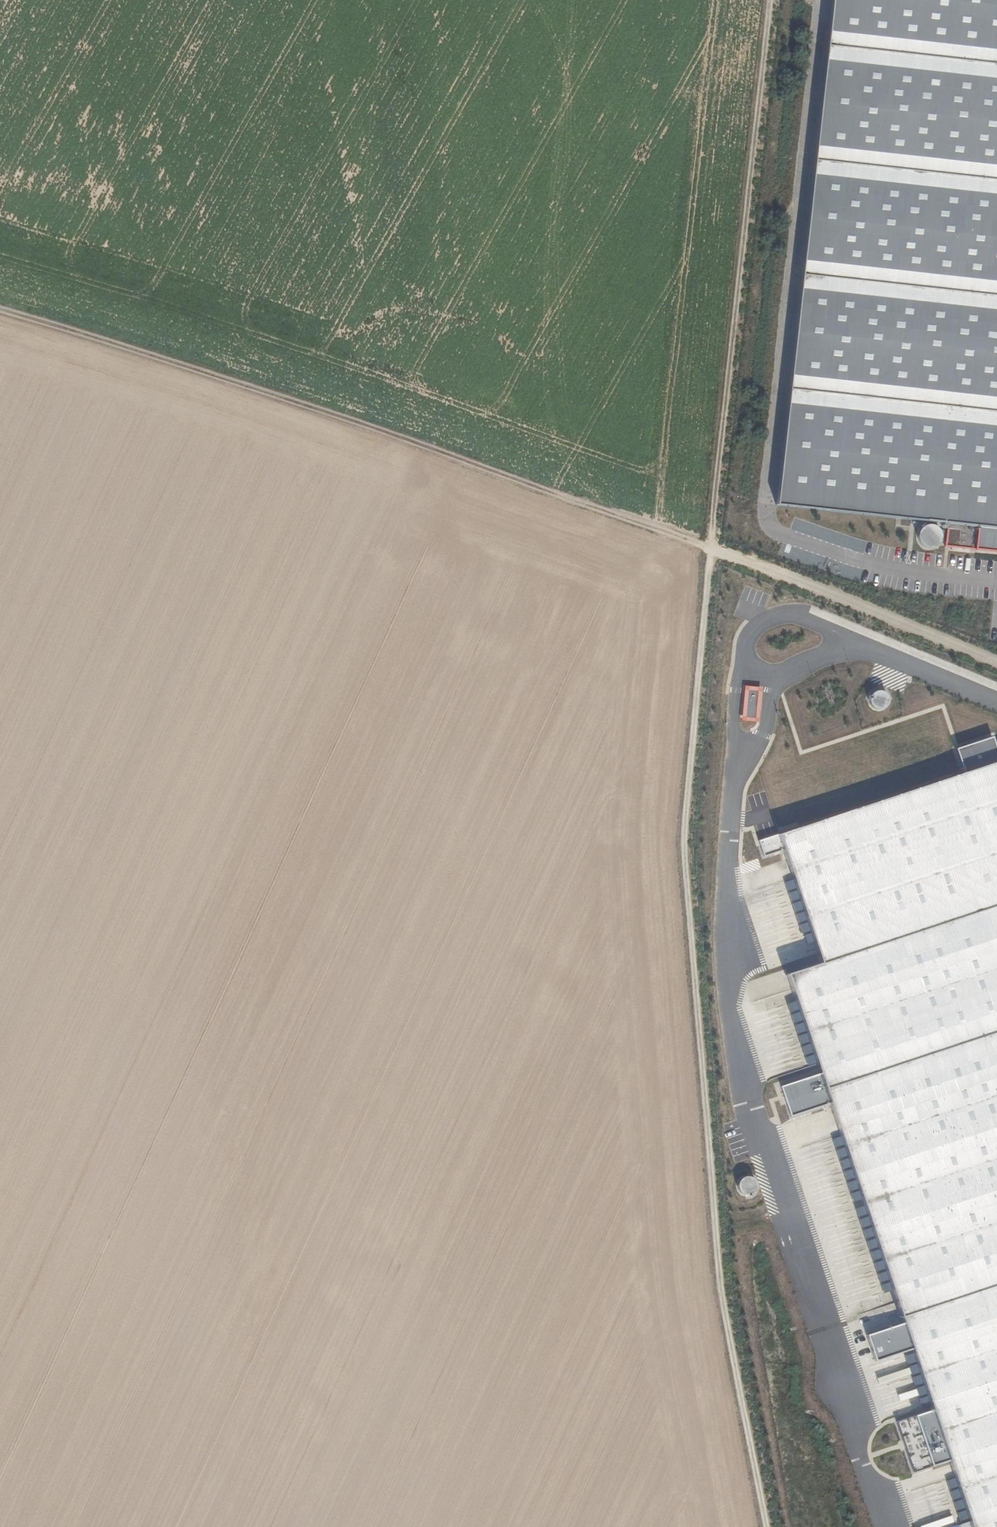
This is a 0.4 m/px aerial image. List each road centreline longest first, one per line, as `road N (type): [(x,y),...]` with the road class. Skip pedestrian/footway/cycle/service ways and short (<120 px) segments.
road 1 (track): [(712,550),(228,381),(0,311)]

